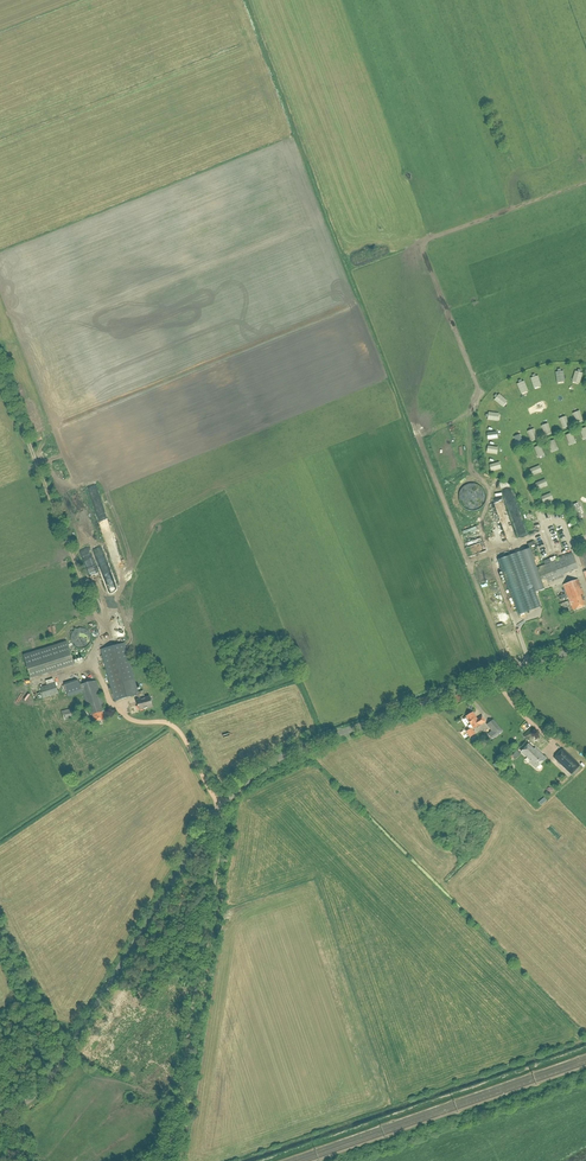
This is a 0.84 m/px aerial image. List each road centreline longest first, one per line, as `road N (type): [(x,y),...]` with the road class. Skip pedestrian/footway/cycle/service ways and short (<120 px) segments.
road 1 (tertiary): [(0,1119),(42,1091),(207,826),(271,762),(585,649)]
road 2 (track): [(585,183),(423,246),(479,395),(469,412),(424,436),(467,561),(490,554)]
road 3 (track): [(181,1085),(220,807)]
road 4 (track): [(97,616),(0,365)]
road 5 (track): [(66,1057),(0,933)]
road 6 (track): [(514,622),(490,554),(545,532)]
road 7 (track): [(515,675),(467,561)]

